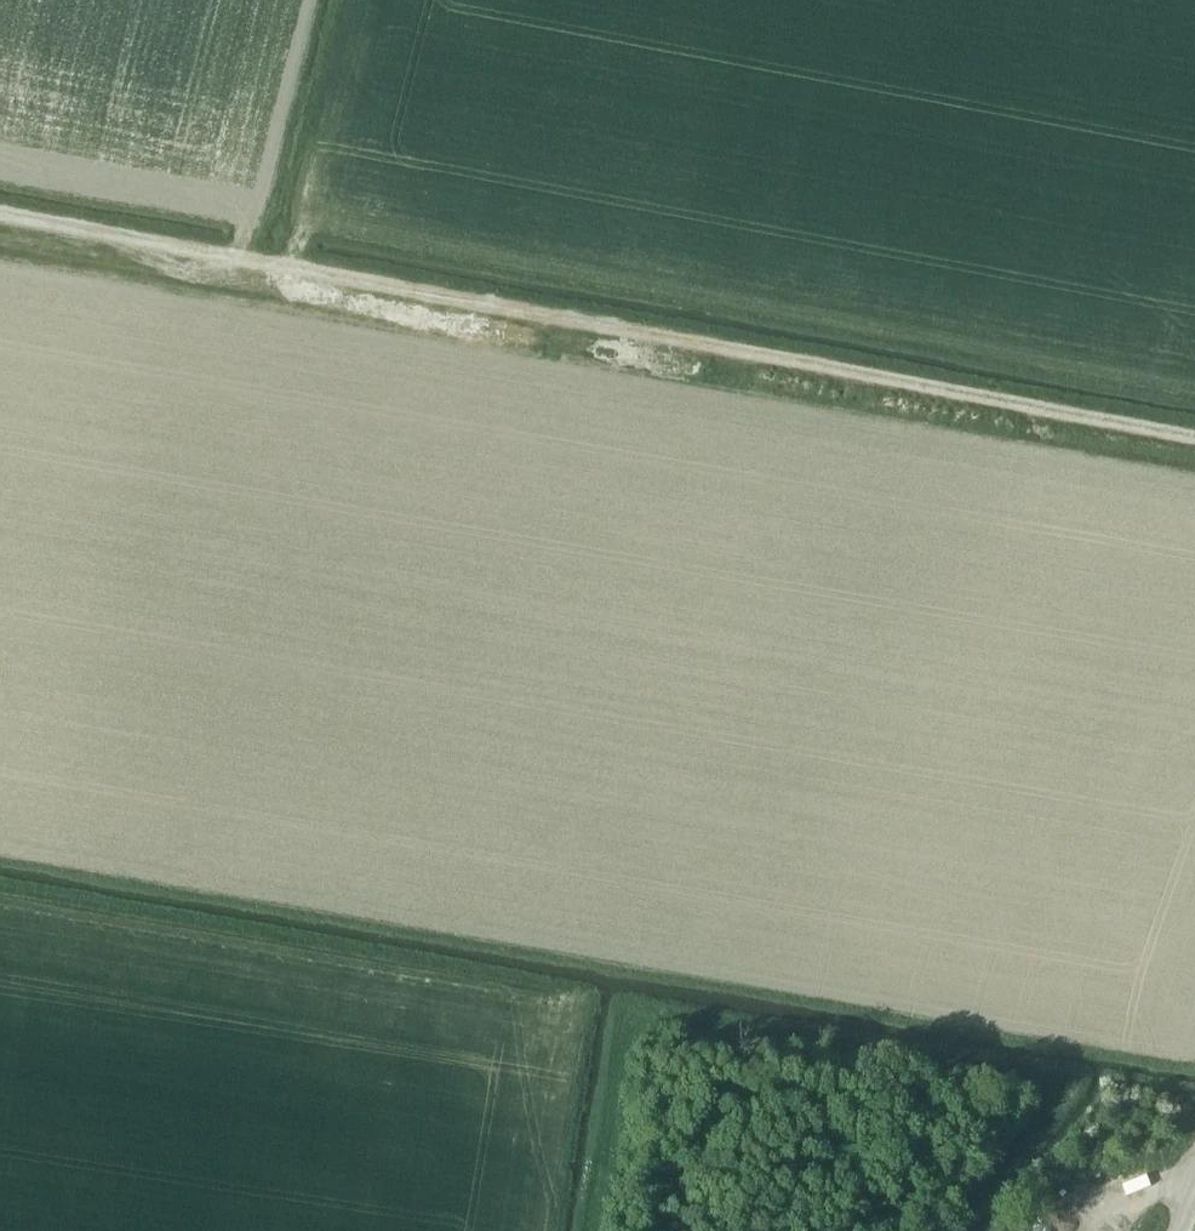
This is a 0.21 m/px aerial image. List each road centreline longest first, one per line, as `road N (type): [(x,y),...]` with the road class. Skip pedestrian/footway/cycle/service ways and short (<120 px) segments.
road 1 (track): [(1194,439),(915,382),(546,326),(0,225)]

